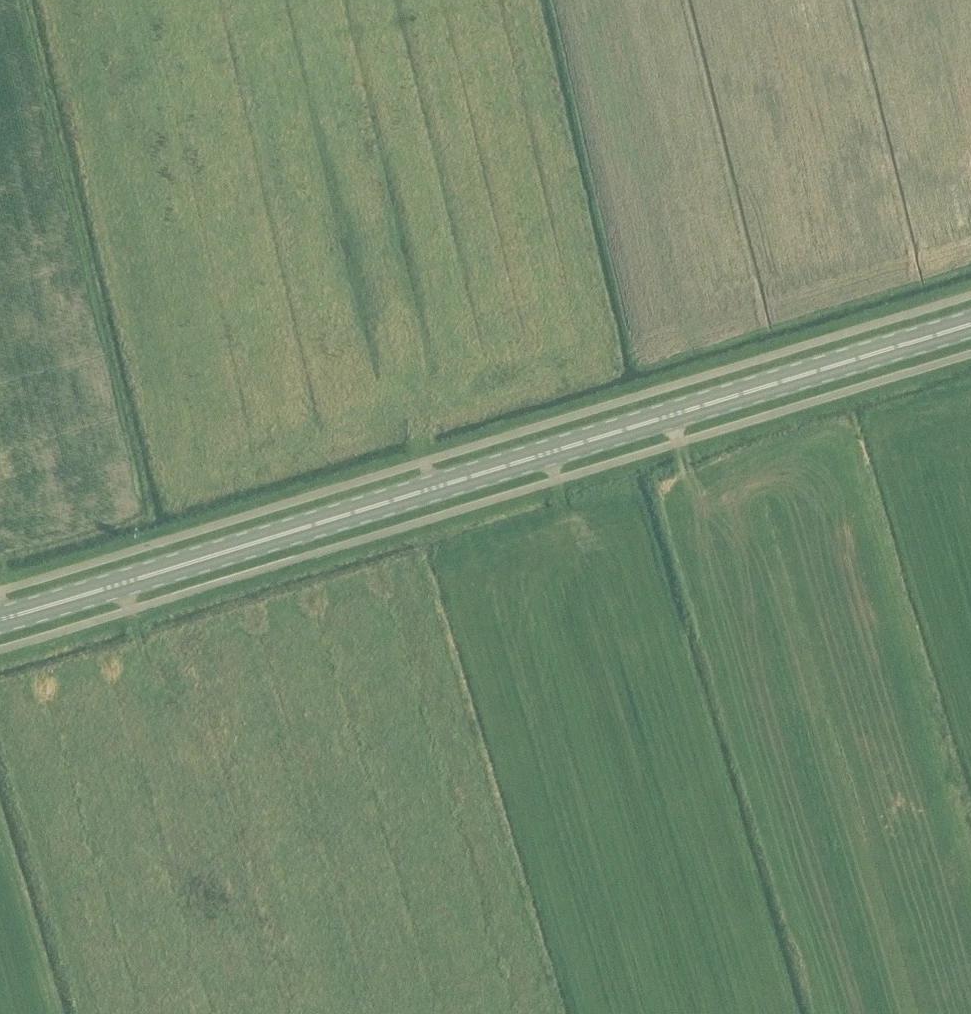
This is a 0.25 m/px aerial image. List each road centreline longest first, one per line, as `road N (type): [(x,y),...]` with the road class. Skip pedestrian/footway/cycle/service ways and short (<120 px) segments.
road 1 (primary): [(0,633),(970,338)]

